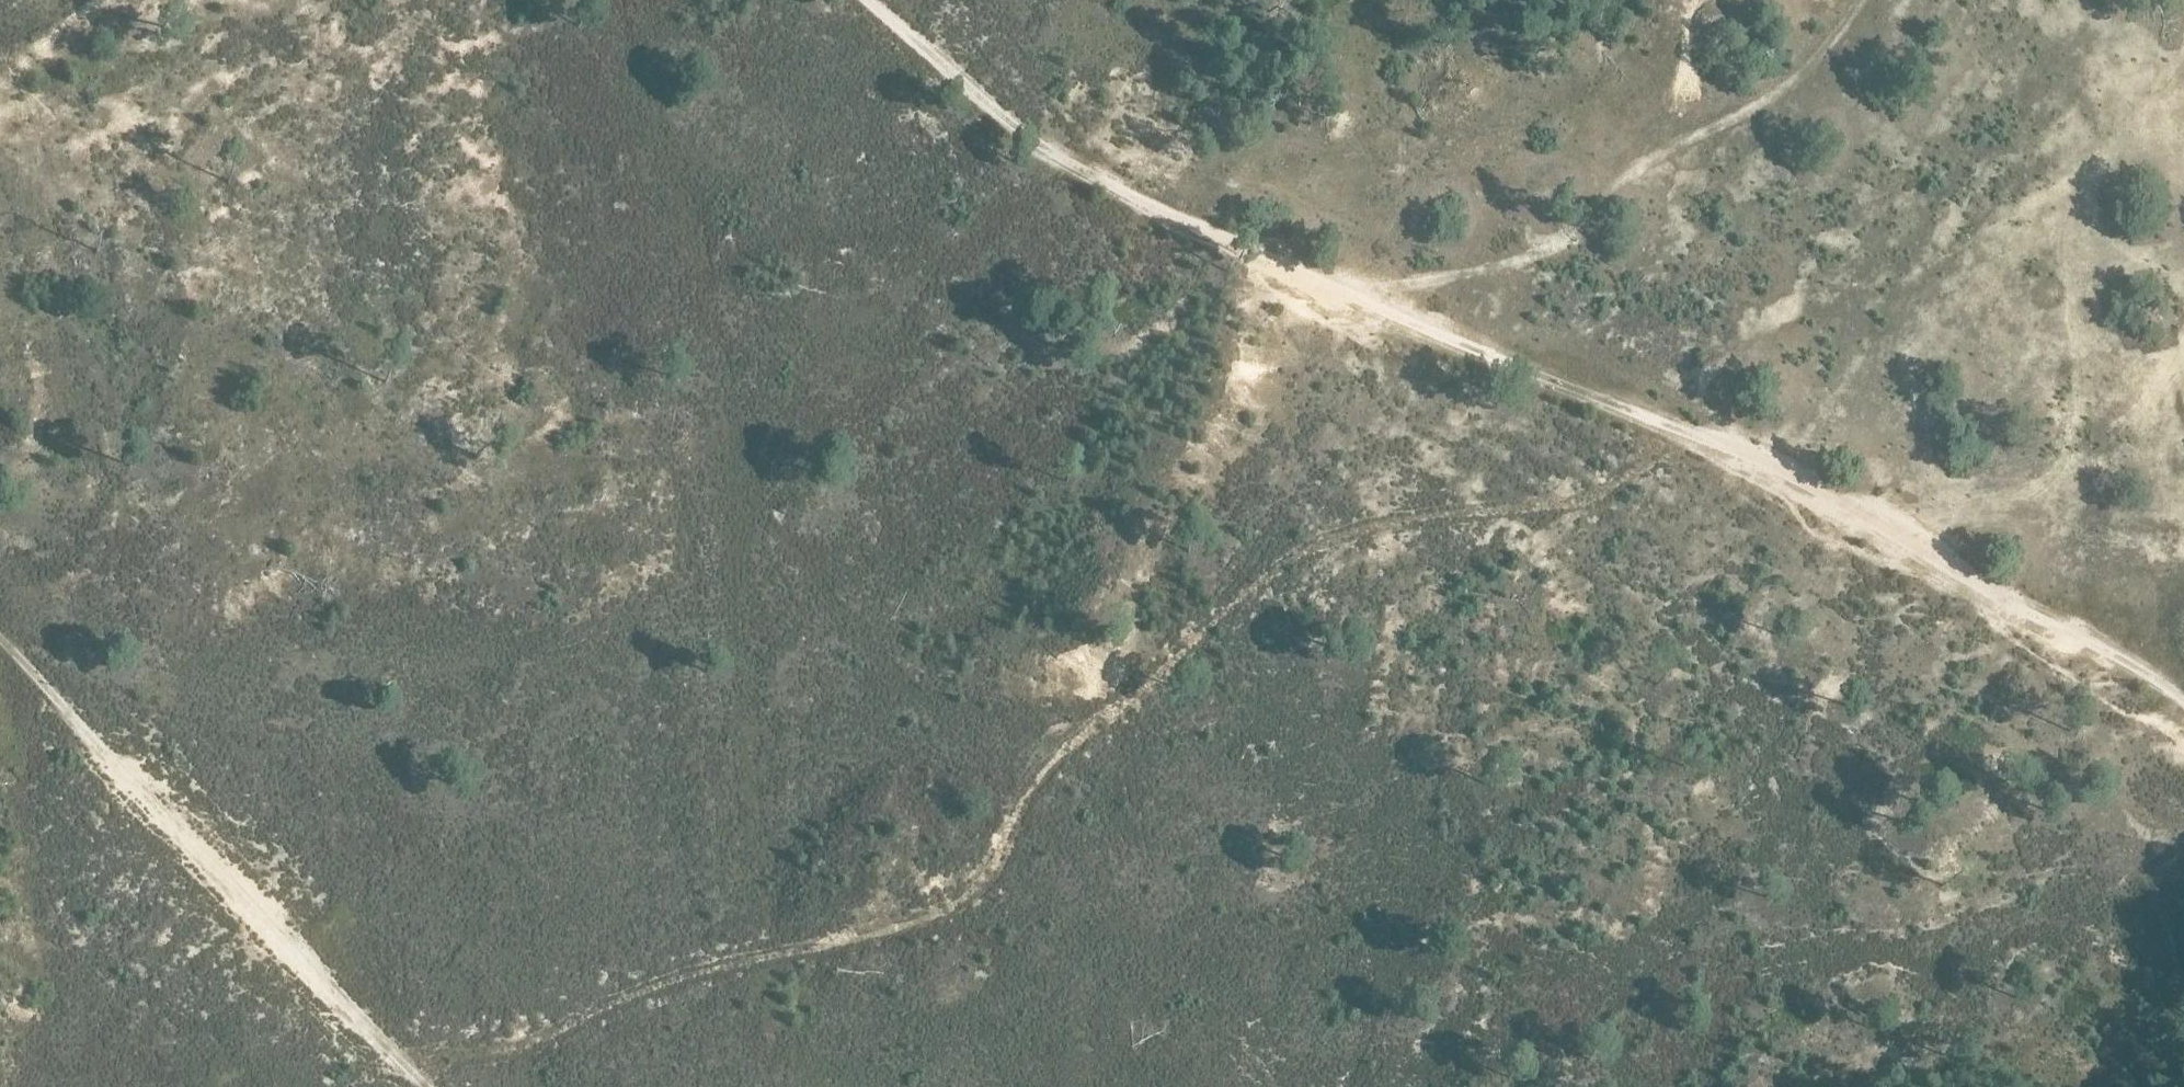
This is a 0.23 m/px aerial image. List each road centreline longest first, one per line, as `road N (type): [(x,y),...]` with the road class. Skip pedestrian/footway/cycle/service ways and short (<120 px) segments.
road 1 (track): [(2183,693),(1673,428),(1345,296),(1068,165),(869,0)]
road 2 (track): [(433,1086),(0,638)]
road 3 (track): [(1345,296),(1545,252),(1641,166),(1793,80),(1860,0)]

